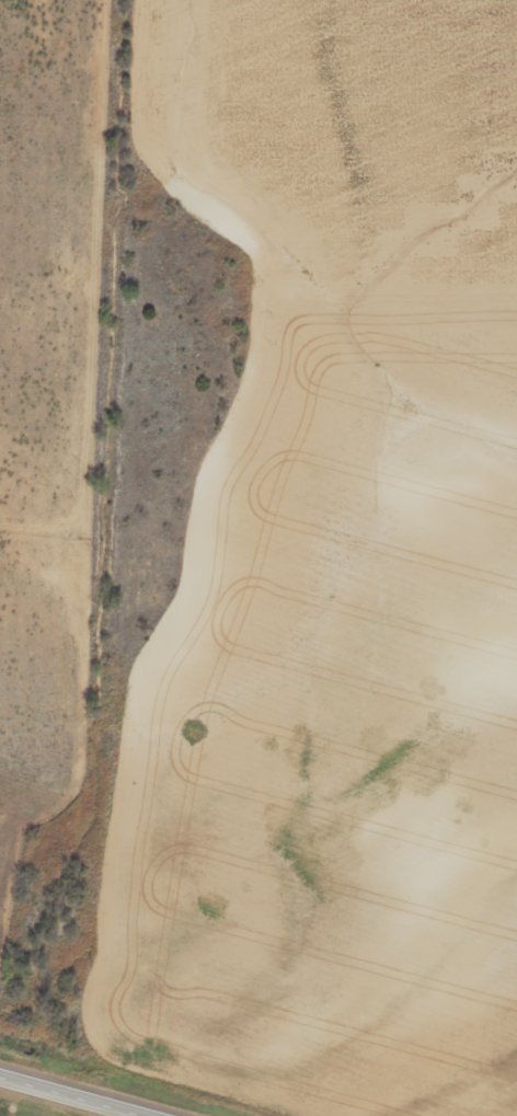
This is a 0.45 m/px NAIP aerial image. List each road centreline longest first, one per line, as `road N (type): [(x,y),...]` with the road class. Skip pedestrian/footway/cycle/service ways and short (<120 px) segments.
road 1 (trunk): [(187,1115),(0,1063)]

